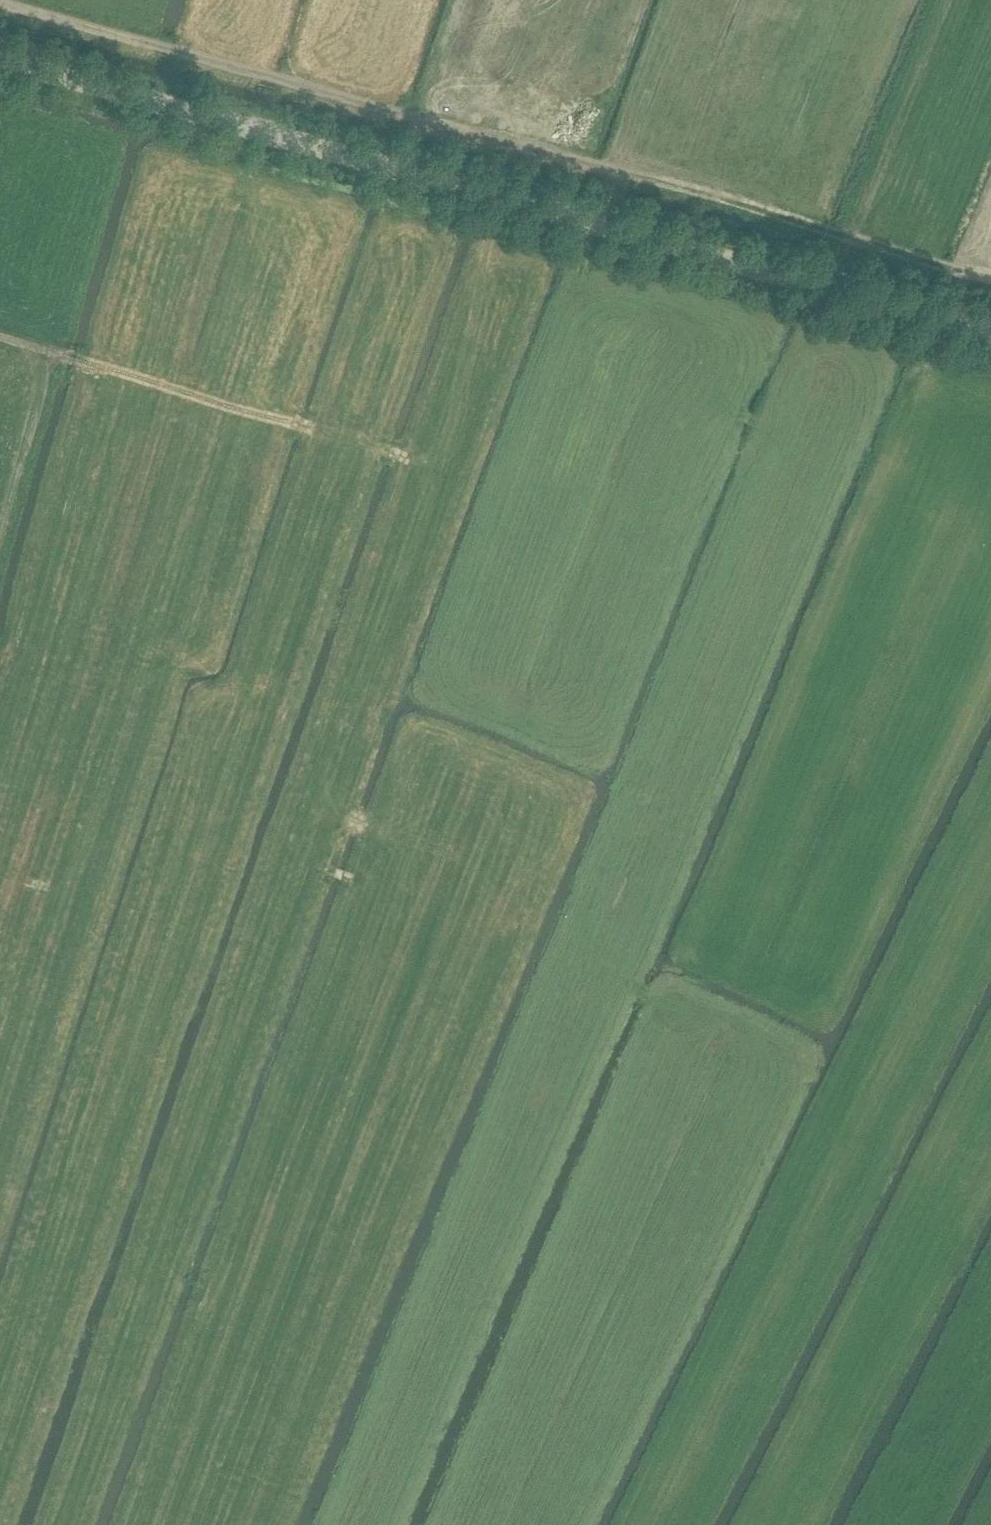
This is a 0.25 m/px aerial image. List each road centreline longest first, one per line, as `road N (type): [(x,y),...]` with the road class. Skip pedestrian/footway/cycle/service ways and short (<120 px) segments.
road 1 (unclassified): [(990,334),(0,57)]

